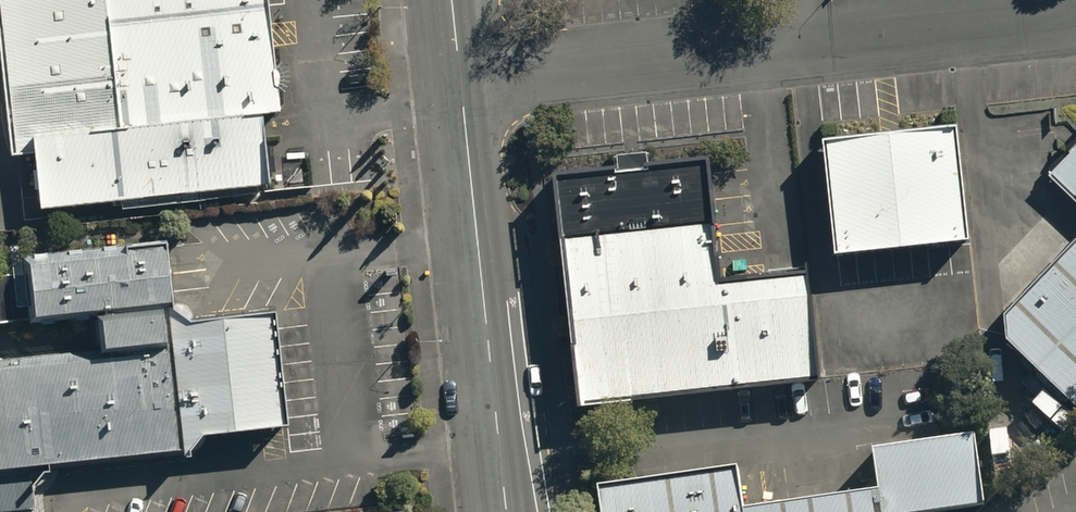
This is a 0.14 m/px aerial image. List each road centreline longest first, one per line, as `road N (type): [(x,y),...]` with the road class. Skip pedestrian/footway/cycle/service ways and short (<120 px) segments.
road 1 (unclassified): [(460,79),(1075,11)]
road 2 (tertiary): [(460,79),(506,511)]

